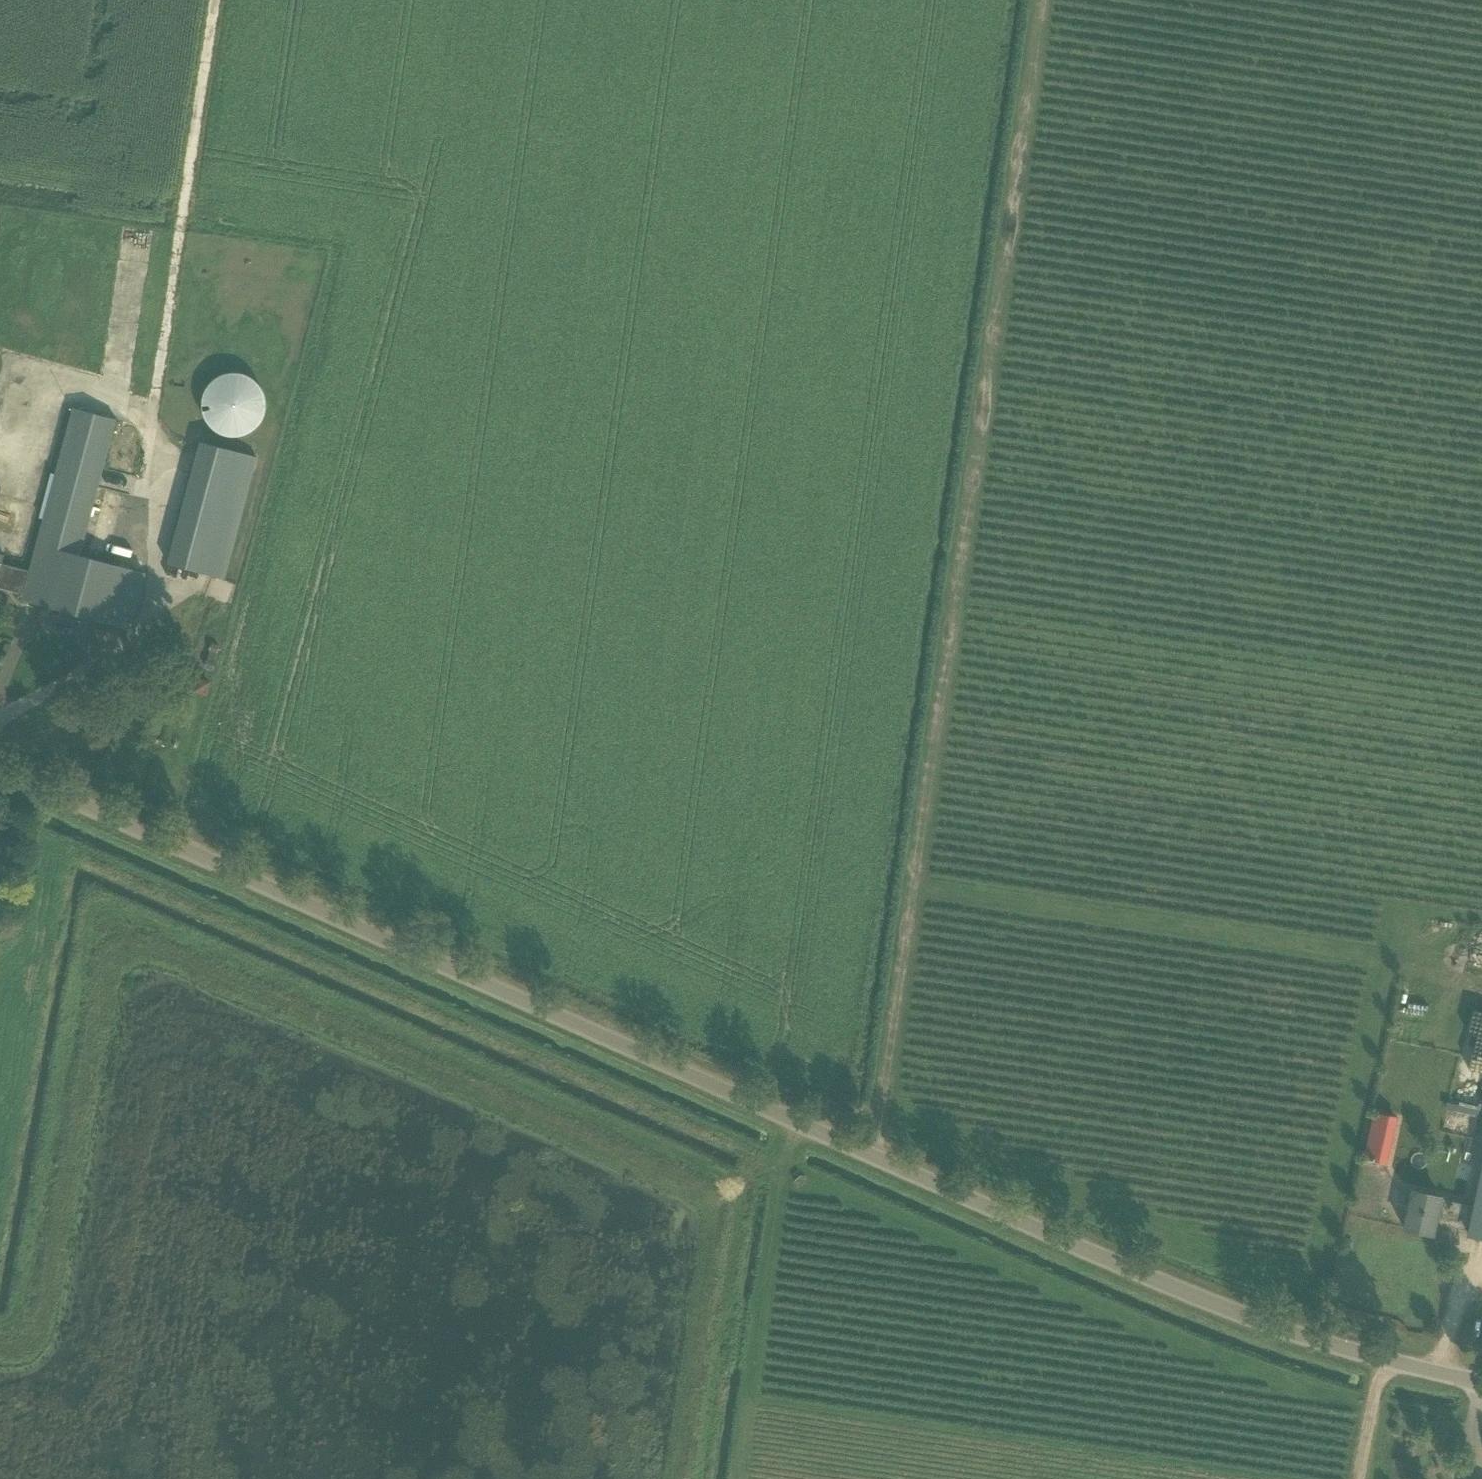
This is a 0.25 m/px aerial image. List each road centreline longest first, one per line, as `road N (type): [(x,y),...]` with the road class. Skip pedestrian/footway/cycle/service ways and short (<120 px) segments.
road 1 (unclassified): [(1481,1379),(1281,1328),(0,776)]
road 2 (track): [(151,442),(221,0)]
road 3 (track): [(1481,1260),(1465,1257),(1436,1371)]
road 4 (track): [(1379,1359),(1365,1478)]

